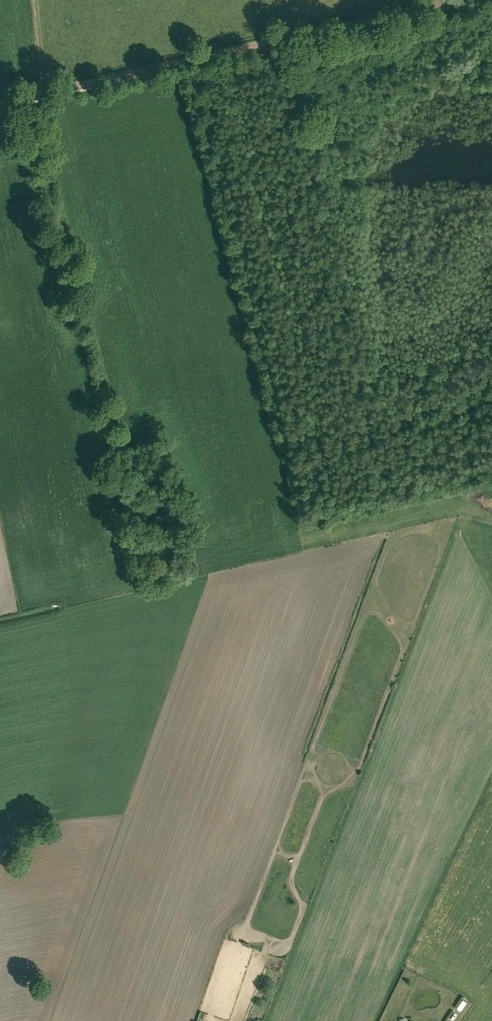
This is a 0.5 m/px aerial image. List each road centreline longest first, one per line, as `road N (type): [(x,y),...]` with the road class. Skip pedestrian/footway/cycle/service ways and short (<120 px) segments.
road 1 (track): [(0,101),(436,0)]

